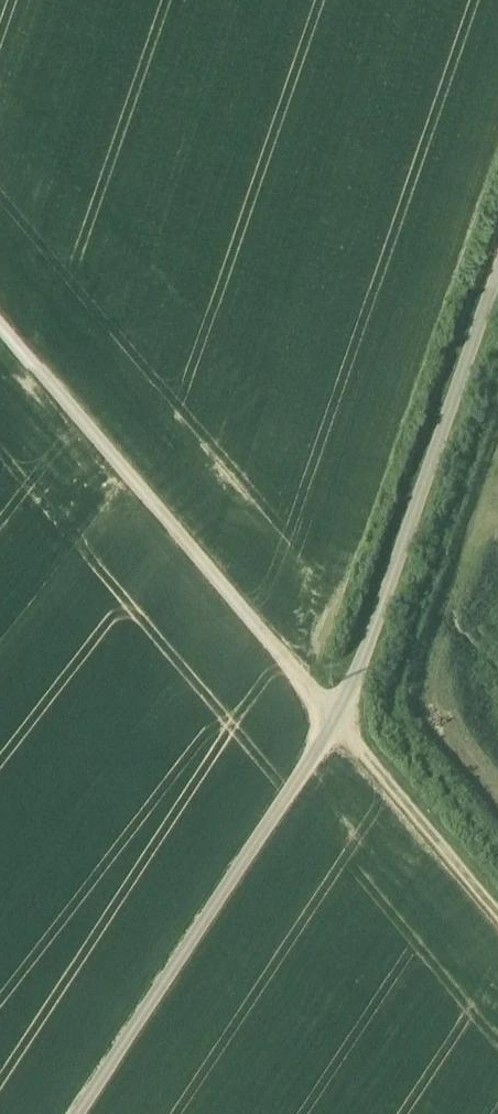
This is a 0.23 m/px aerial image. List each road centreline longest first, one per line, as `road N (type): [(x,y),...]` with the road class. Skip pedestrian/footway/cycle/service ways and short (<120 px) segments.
road 1 (track): [(0,313),(336,718)]
road 2 (track): [(497,273),(359,674),(336,718)]
road 3 (track): [(78,1113),(336,718)]
road 4 (track): [(497,914),(336,718)]

